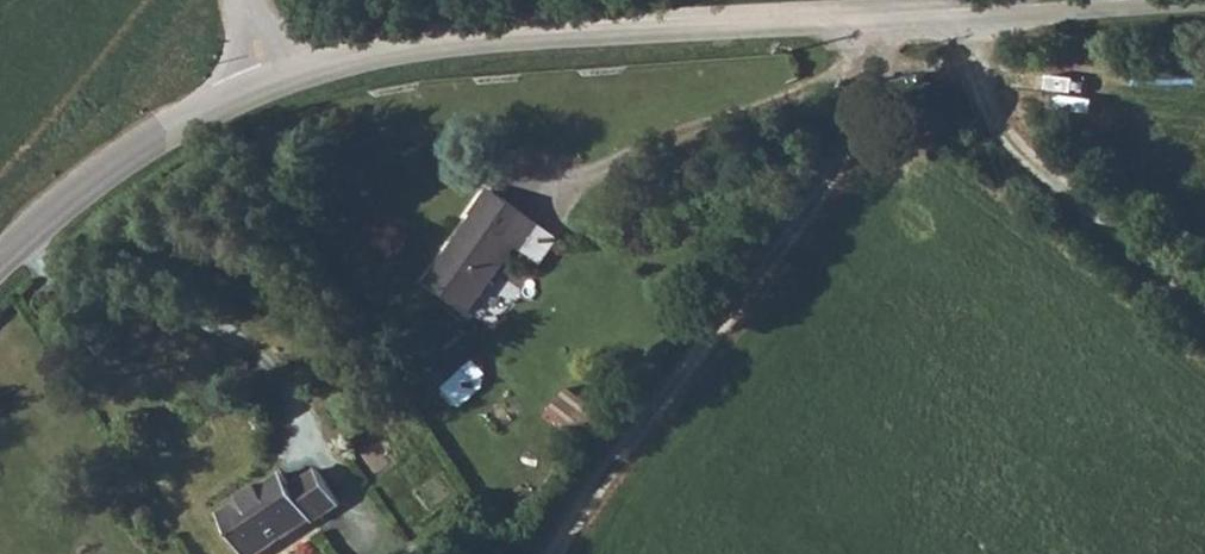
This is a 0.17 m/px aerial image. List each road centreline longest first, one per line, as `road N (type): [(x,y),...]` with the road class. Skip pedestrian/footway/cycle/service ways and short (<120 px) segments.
road 1 (secondary): [(265,88),(429,46),(1077,0)]
road 2 (track): [(1204,298),(1055,178),(925,12)]
road 3 (secondary): [(0,251),(110,159),(185,117),(265,88)]

